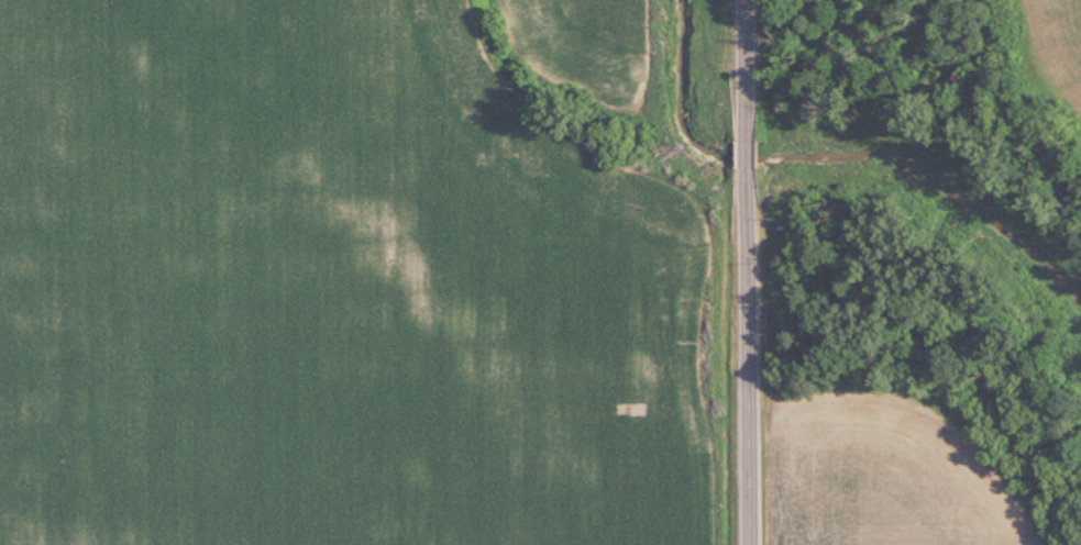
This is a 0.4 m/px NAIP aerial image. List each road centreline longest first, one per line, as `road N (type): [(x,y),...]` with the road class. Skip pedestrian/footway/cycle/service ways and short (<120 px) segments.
road 1 (residential): [(748,544),(746,0)]

